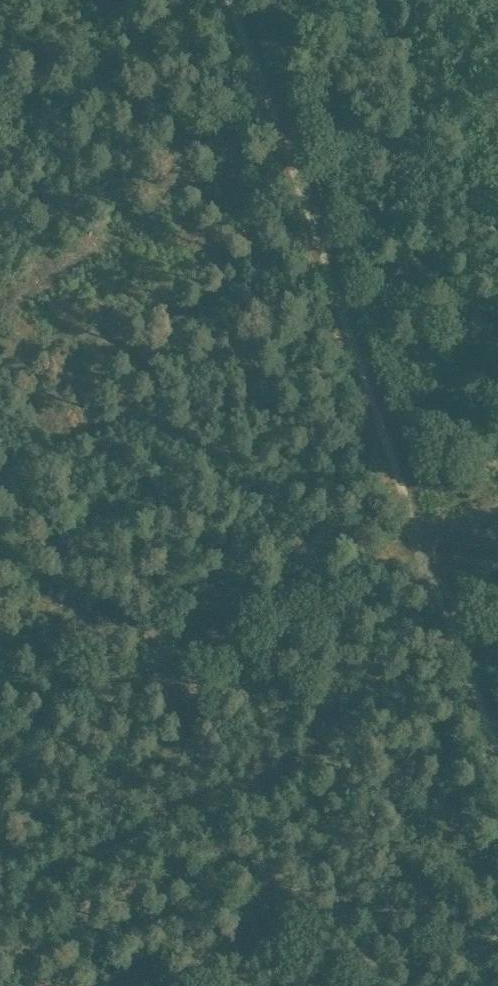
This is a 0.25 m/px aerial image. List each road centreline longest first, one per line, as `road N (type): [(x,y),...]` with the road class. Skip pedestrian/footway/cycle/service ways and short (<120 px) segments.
road 1 (track): [(227,0),(497,774)]
road 2 (track): [(497,504),(0,737)]

